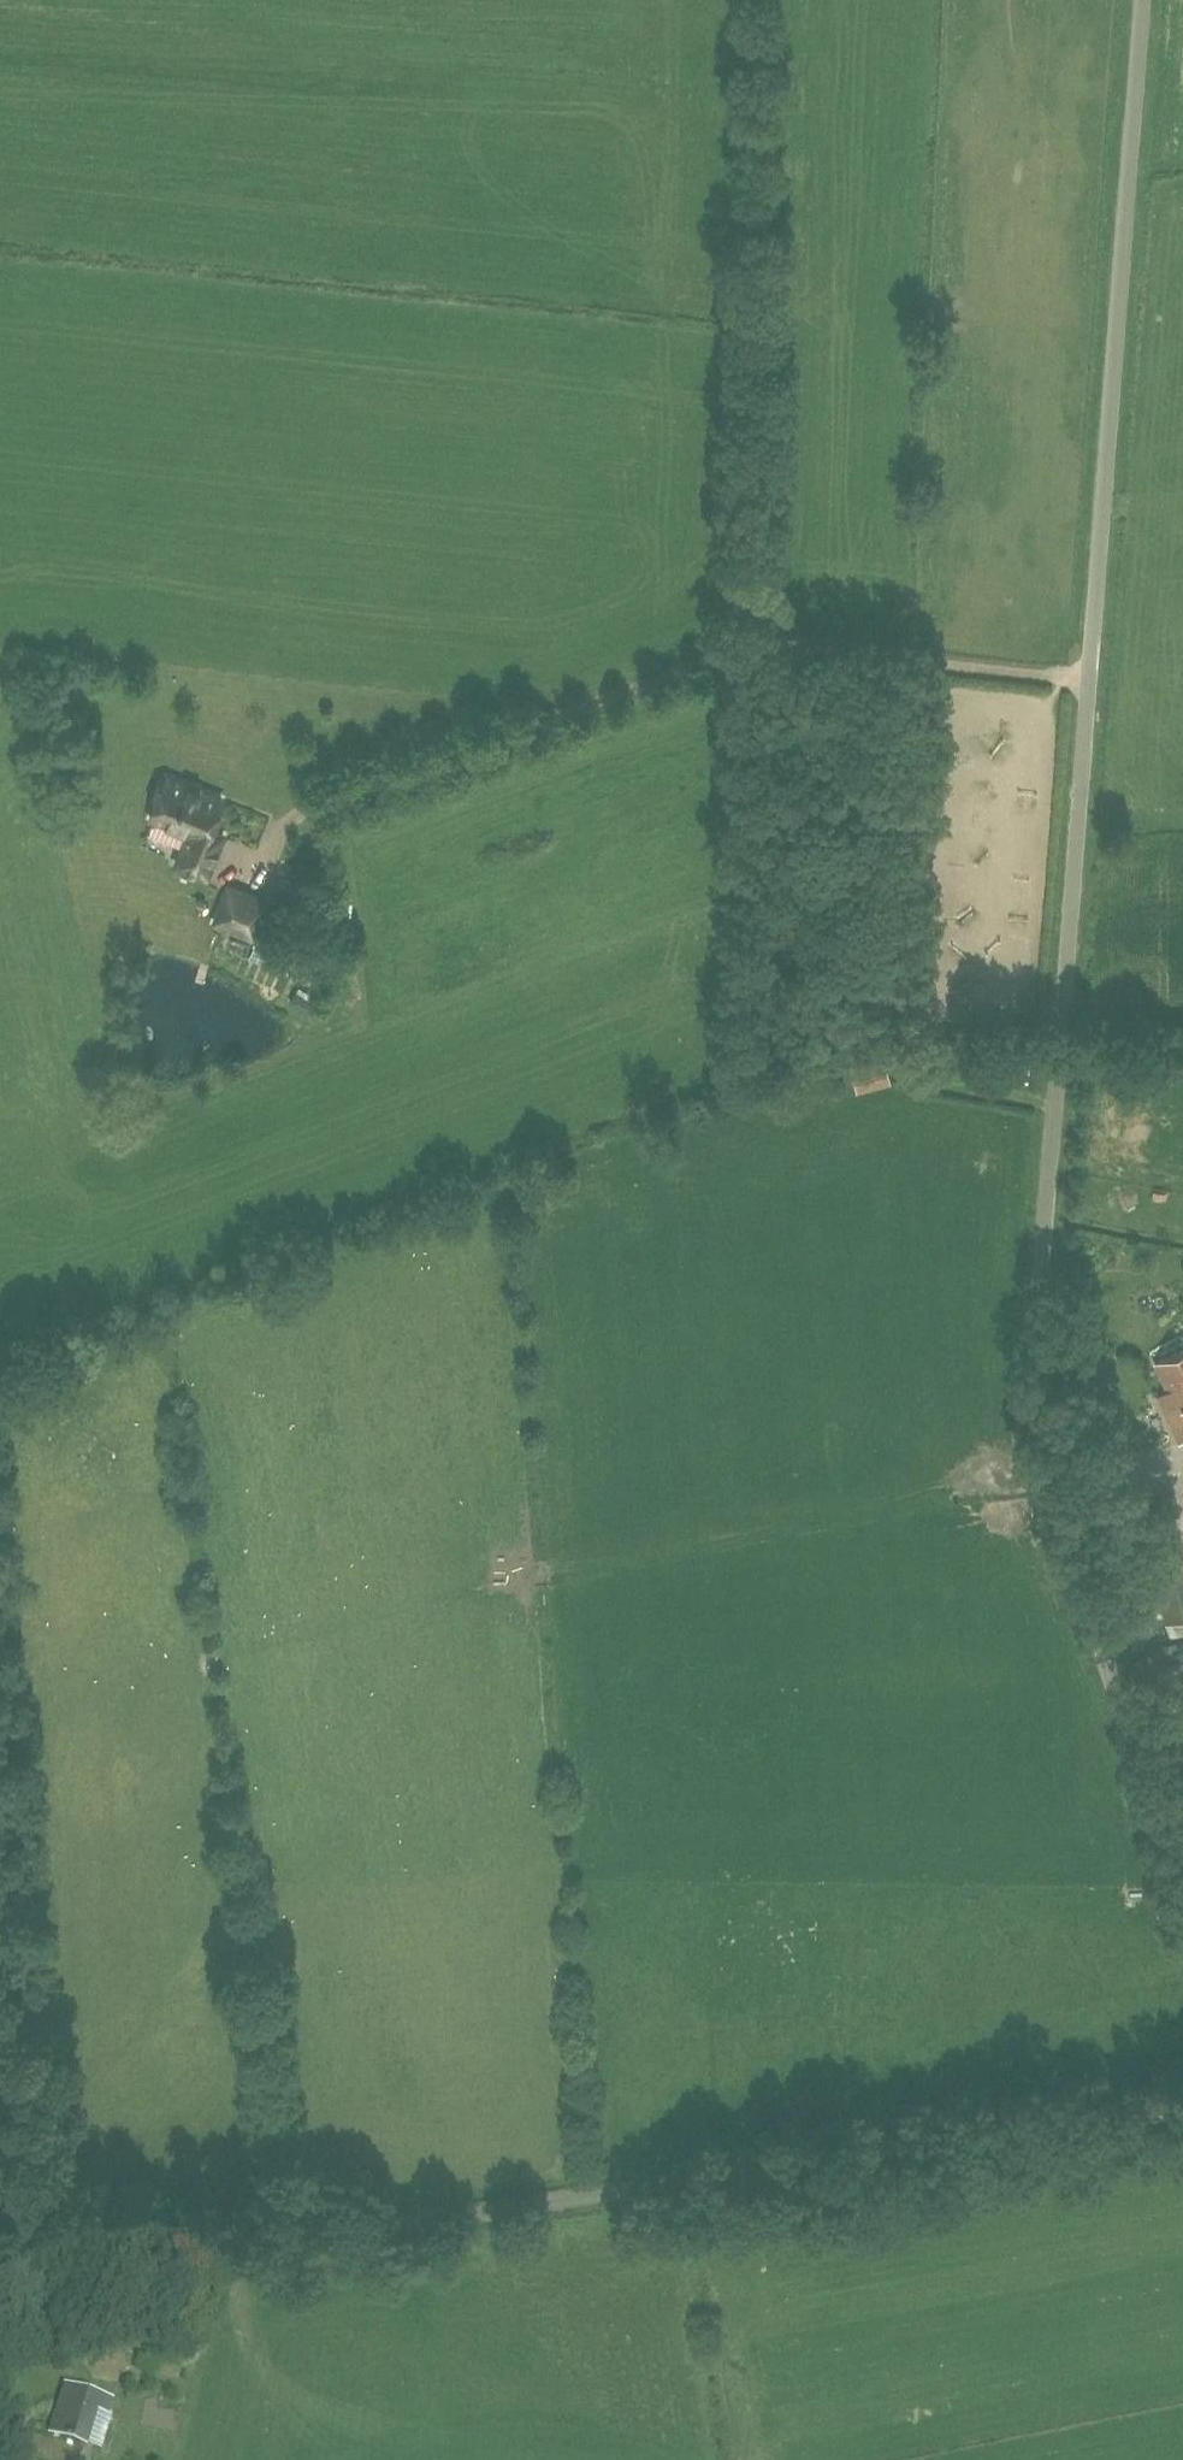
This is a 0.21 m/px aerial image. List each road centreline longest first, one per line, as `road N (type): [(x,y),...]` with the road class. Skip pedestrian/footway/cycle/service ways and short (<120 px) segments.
road 1 (unclassified): [(1182,1883),(1096,1616),(1046,1425),(1038,1350),(1150,0)]
road 2 (unclassified): [(0,2240),(240,2236),(509,2214),(1182,2108)]

